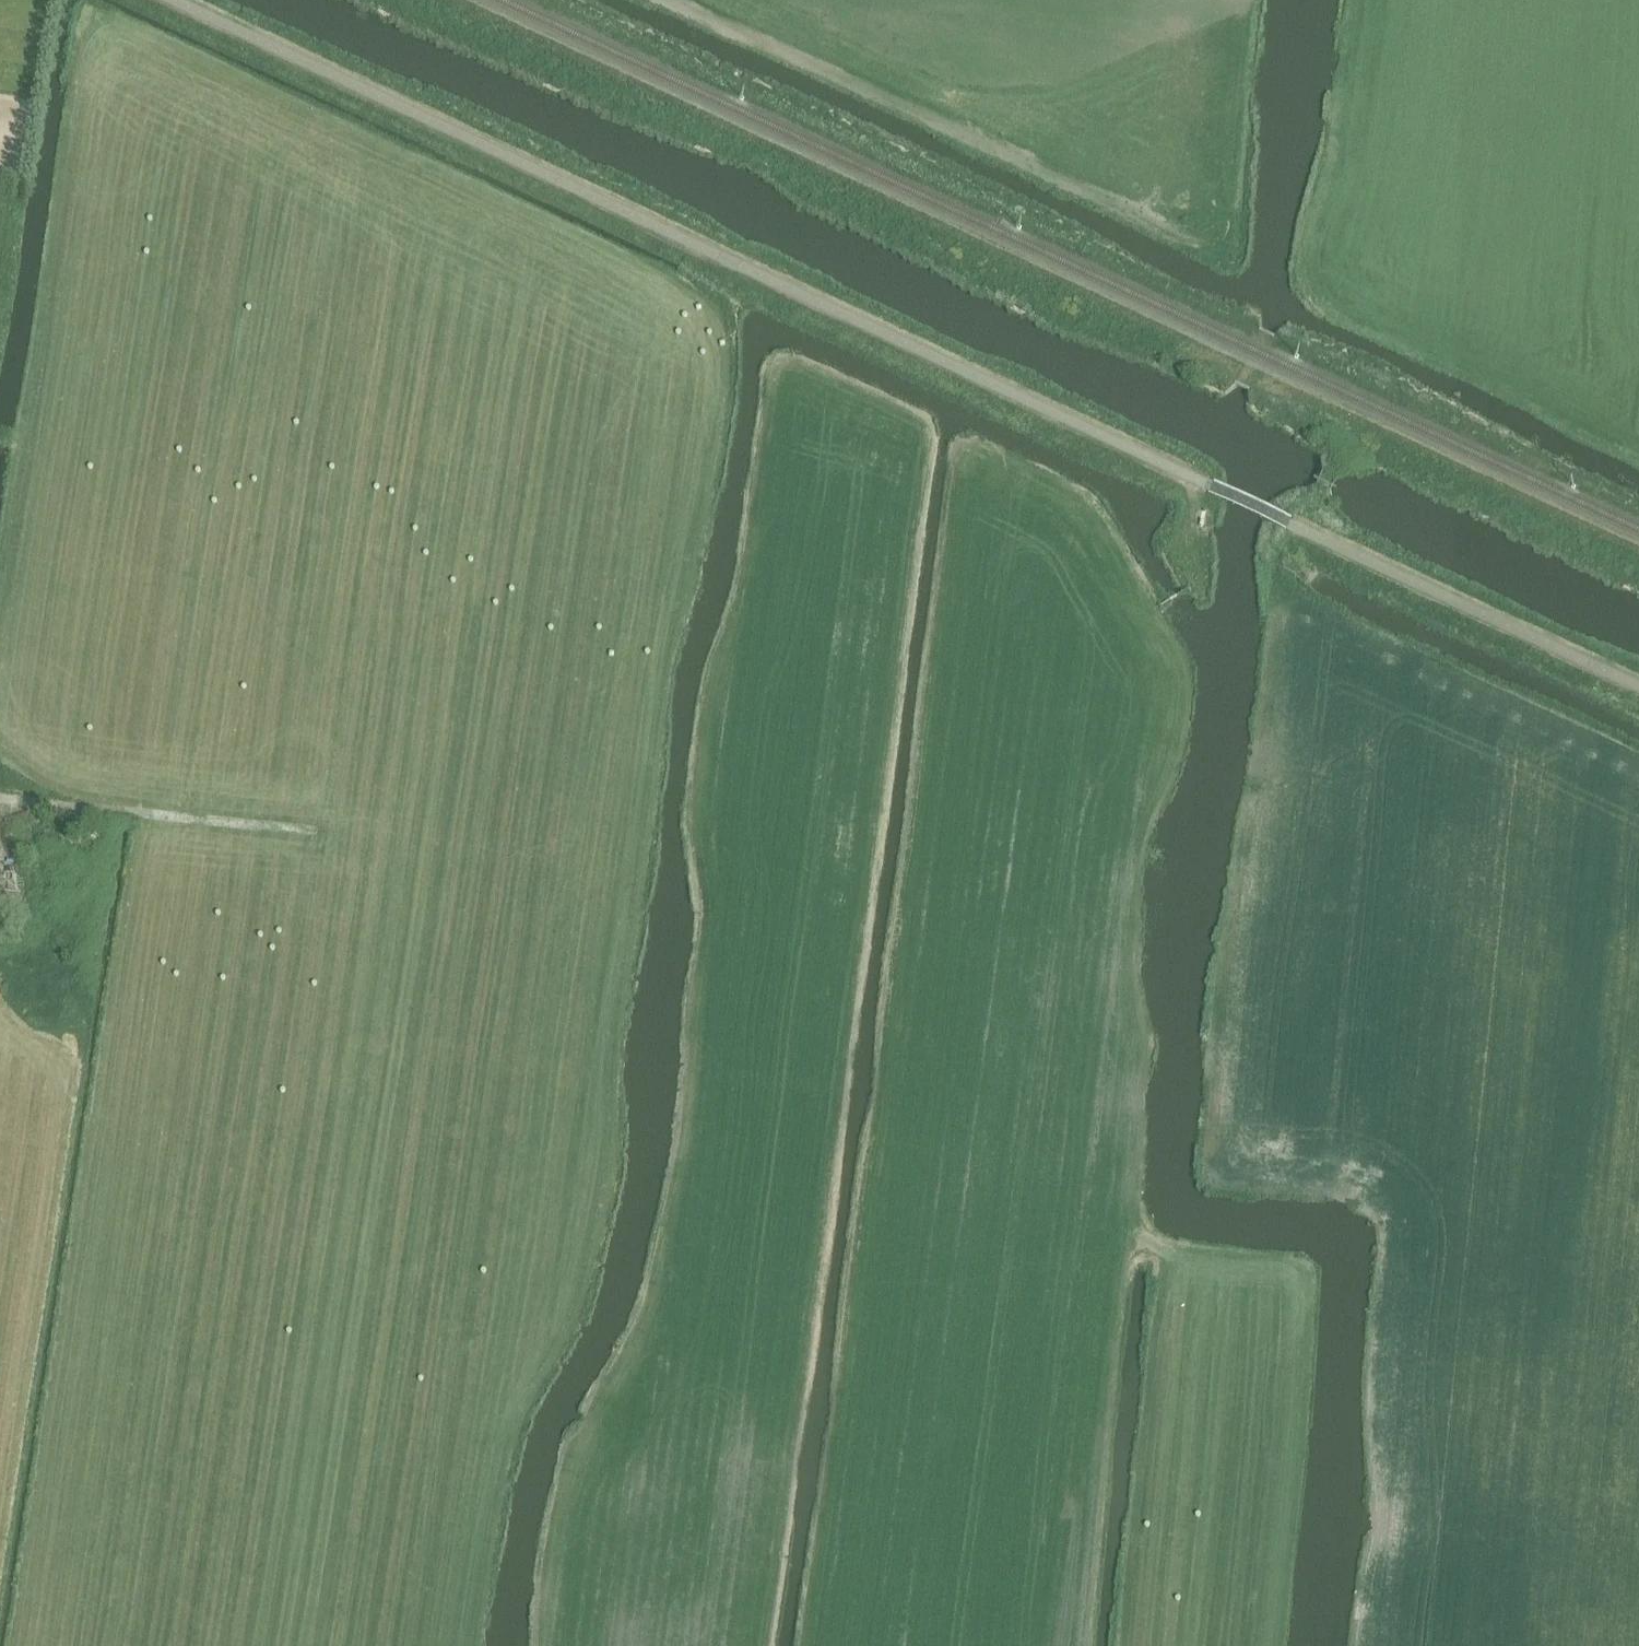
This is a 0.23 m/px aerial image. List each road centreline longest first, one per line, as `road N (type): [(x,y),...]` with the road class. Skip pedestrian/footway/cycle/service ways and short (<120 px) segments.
road 1 (track): [(0,800),(314,830)]

